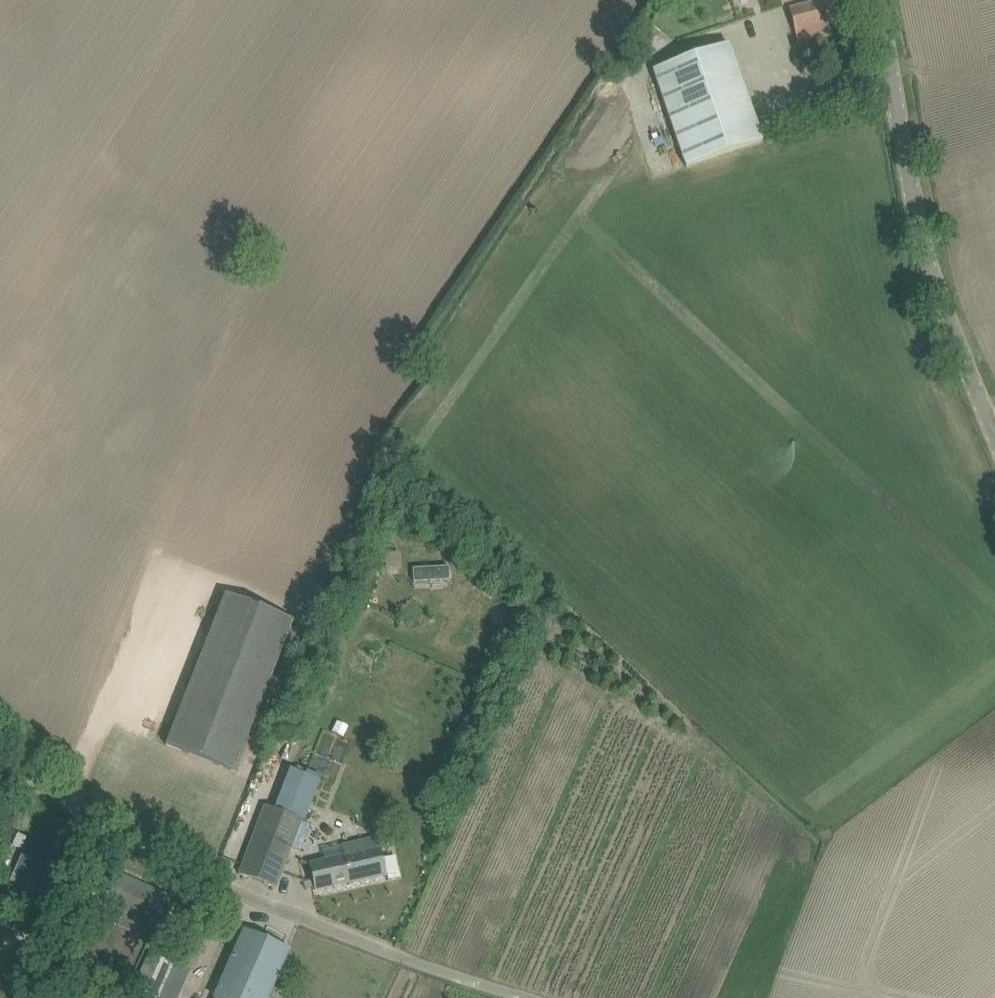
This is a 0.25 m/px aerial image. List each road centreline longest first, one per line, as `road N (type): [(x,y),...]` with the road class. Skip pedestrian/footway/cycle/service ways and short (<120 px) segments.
road 1 (unclassified): [(529,997),(194,874),(0,761)]
road 2 (unclassified): [(994,434),(929,265),(876,0)]

